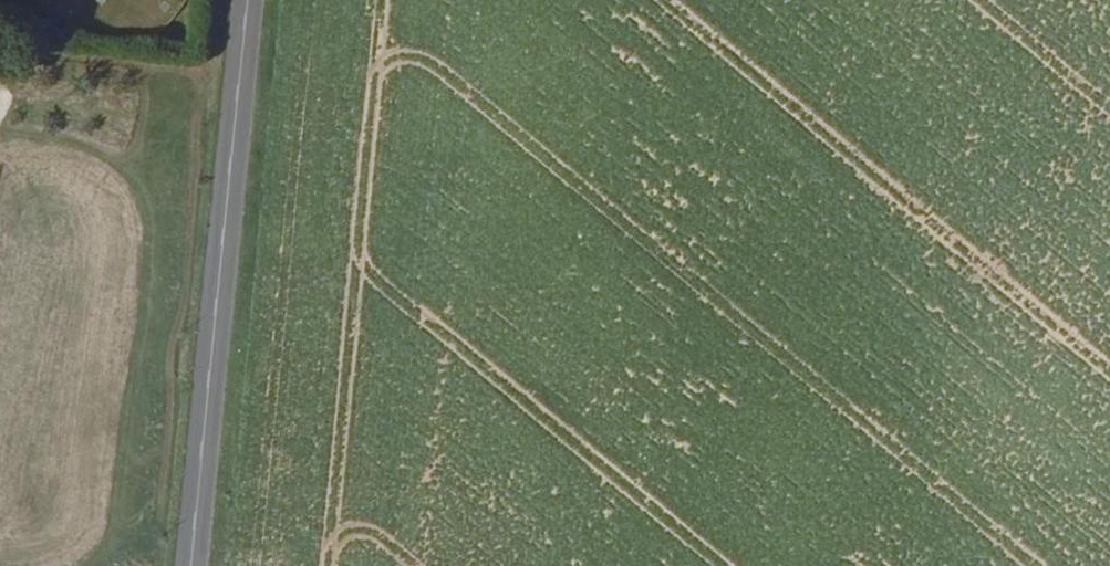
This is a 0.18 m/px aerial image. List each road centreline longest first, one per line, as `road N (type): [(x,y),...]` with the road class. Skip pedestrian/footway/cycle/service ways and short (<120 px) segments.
road 1 (secondary): [(191,565),(248,0)]

